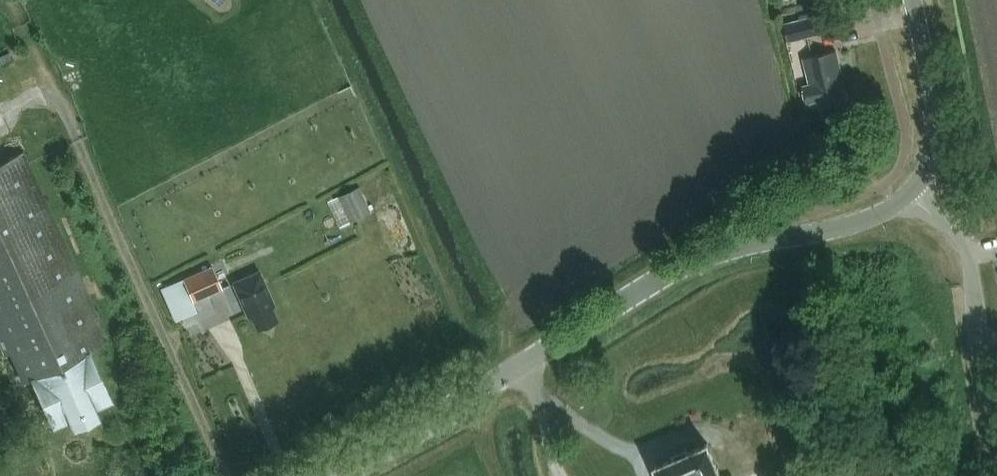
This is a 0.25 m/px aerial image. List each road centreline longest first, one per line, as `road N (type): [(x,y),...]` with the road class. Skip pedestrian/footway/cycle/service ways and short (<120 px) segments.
road 1 (tertiary): [(331,475),(674,269),(748,244),(848,226),(916,187)]
road 2 (unclassified): [(996,452),(969,260),(916,187)]
road 3 (tertiary): [(916,187),(934,154),(936,120),(910,0)]

